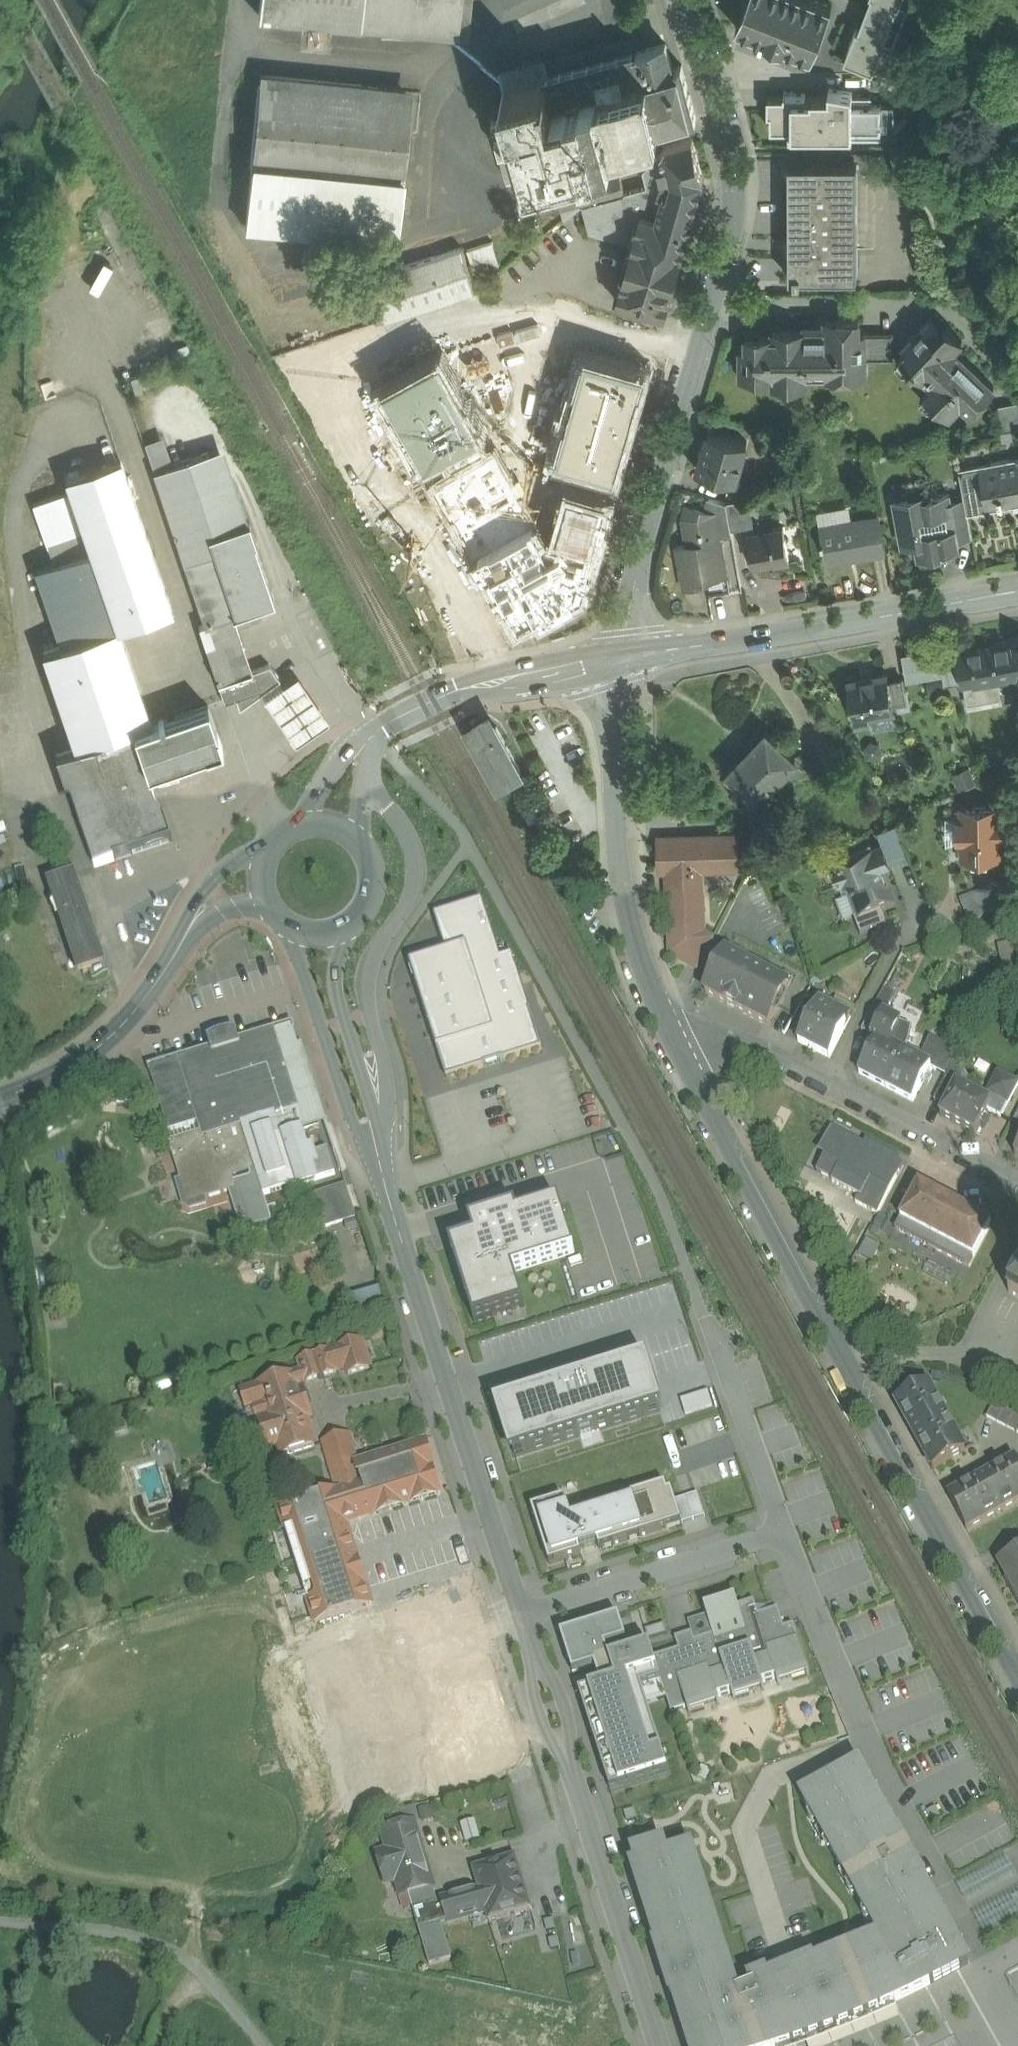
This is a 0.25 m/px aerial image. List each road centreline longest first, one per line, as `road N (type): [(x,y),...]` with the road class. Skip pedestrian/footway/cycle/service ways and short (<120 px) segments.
road 1 (residential): [(659,2045),(383,1190)]
road 2 (residential): [(670,1021),(1017,1670)]
road 3 (residential): [(690,0),(728,148),(735,221),(632,561),(624,659)]
road 4 (tertiary): [(1017,593),(624,659)]
road 5 (residential): [(385,1141),(384,1080),(368,983),(418,876),(403,828),(369,785)]
road 6 (residential): [(1017,1178),(728,1034),(670,1021)]
road 7 (residential): [(624,659),(624,884),(670,1021)]
road 8 (residential): [(291,926),(364,1154),(383,1190)]
road 9 (tertiary): [(624,659),(468,685),(369,741)]
road 10 (residential): [(175,956),(107,1042),(71,1070),(0,1101)]
road 11 (residential): [(385,1141),(336,980),(346,926)]
road 12 (residential): [(272,841),(209,888),(175,956)]

